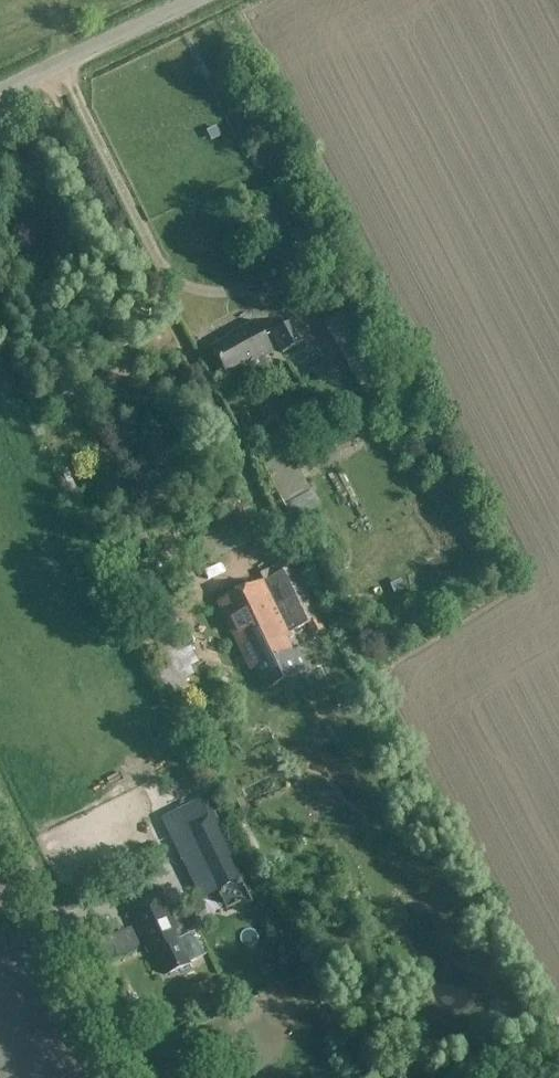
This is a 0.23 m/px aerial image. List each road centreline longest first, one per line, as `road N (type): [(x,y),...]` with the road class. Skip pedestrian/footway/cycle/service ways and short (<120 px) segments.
road 1 (unclassified): [(130,1077),(0,815)]
road 2 (unclassified): [(0,92),(194,0)]

